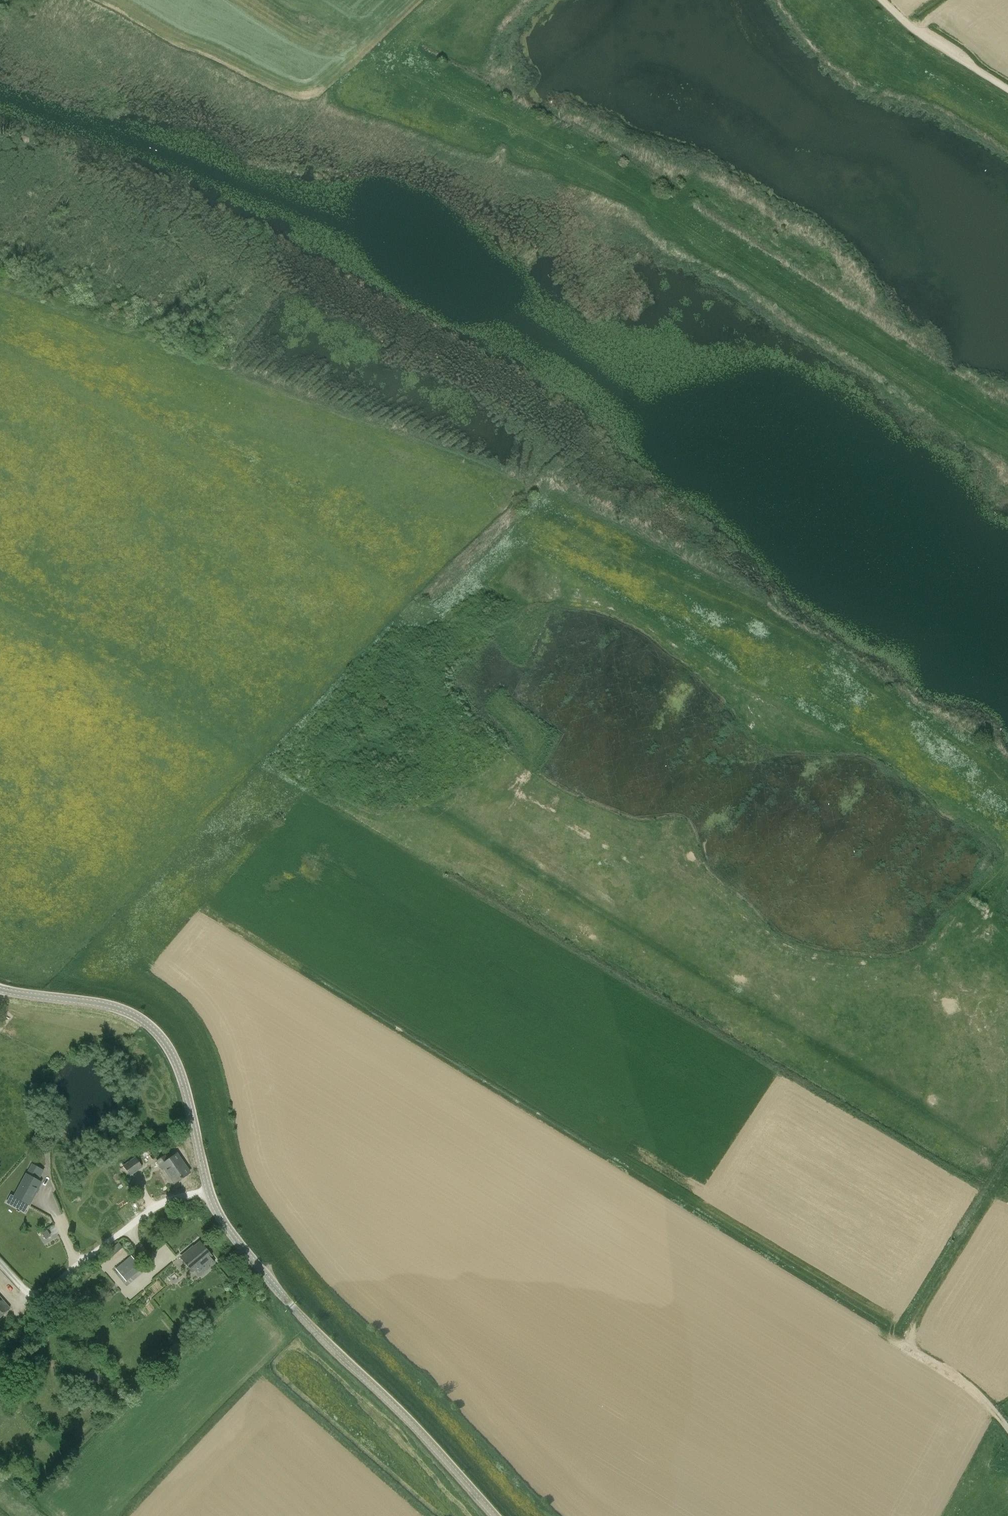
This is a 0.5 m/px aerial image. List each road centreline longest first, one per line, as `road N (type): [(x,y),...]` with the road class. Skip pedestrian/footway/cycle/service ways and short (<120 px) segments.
road 1 (tertiary): [(495,1515),(291,1307),(212,1192)]
road 2 (track): [(1007,1429),(986,1400),(904,1348),(1007,1164)]
road 3 (tertiary): [(212,1192),(183,1078),(163,1036),(136,1012),(102,1001),(0,986)]
road 4 (unclassified): [(212,1192),(150,1209),(42,1292),(27,1292),(0,1263)]
road 5 (track): [(415,0),(367,44),(321,33),(283,11)]
road 6 (track): [(1007,89),(881,0)]

